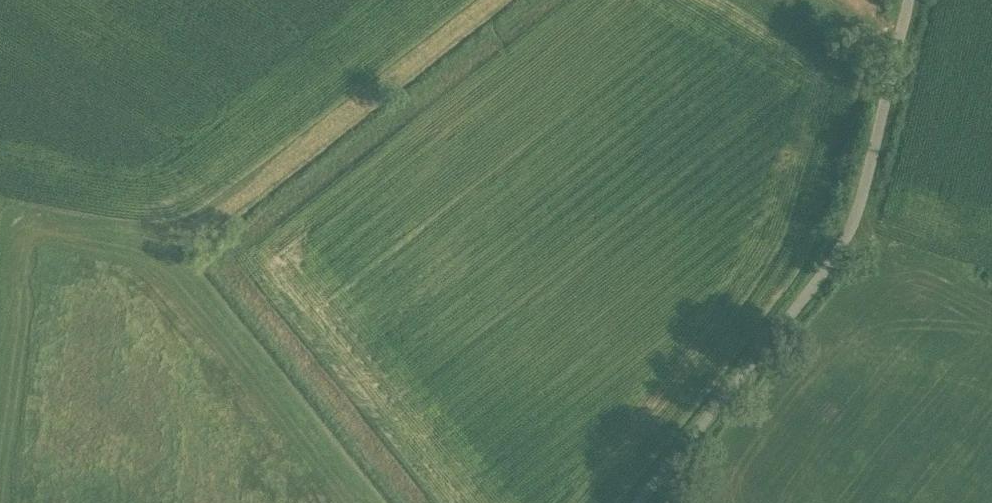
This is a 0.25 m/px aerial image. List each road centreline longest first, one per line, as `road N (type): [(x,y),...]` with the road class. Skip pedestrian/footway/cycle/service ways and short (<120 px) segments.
road 1 (unclassified): [(905,0),(848,230),(818,279),(637,502)]

